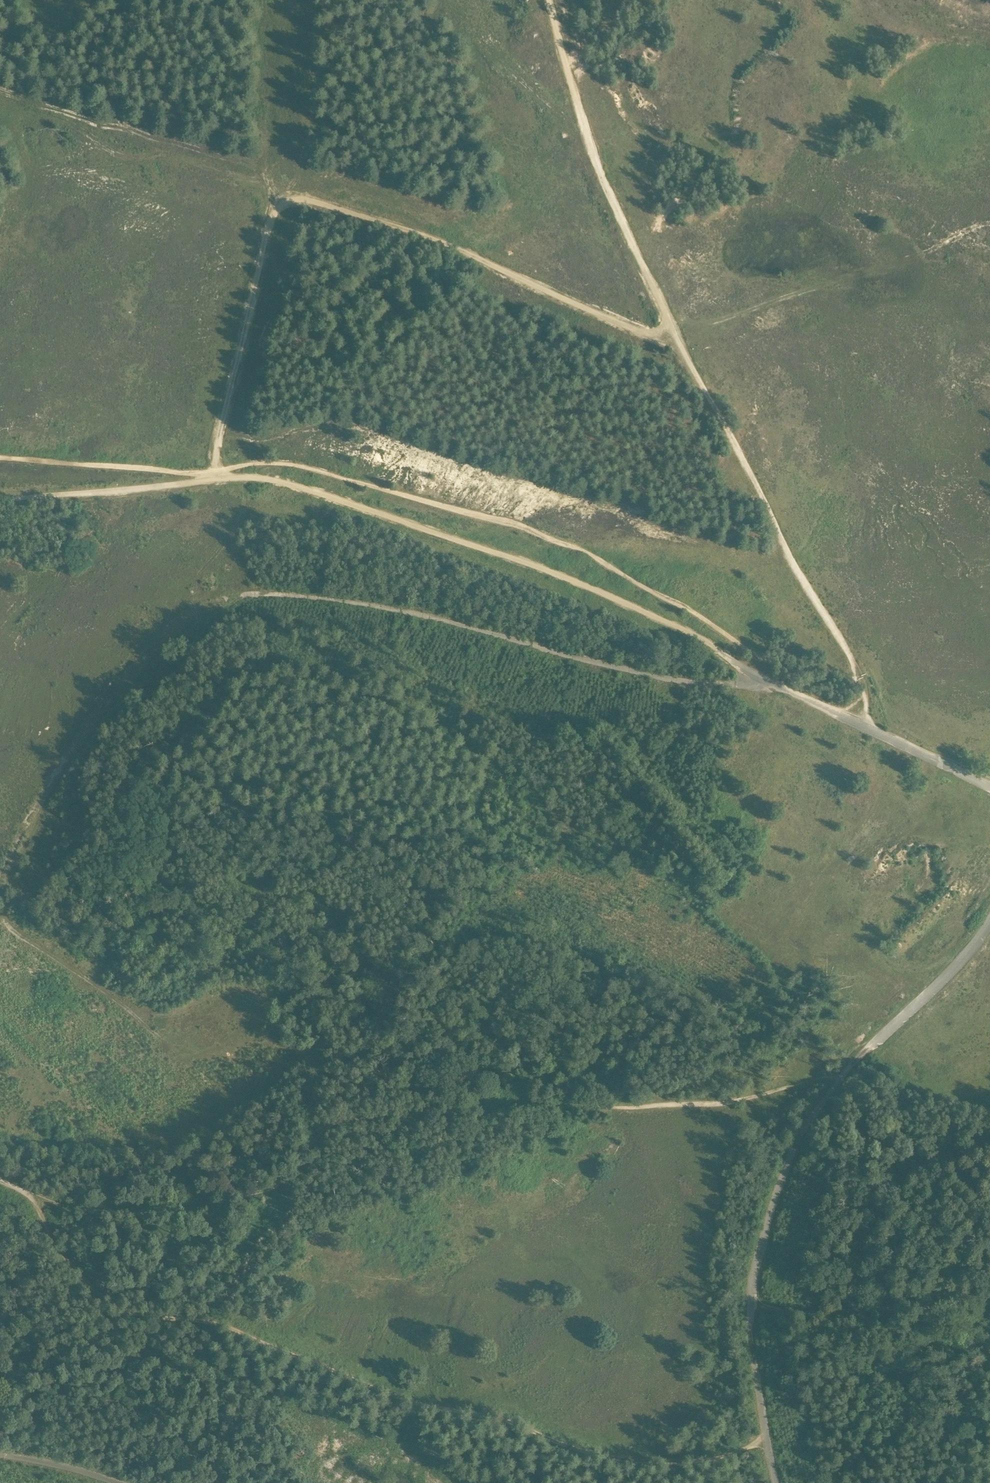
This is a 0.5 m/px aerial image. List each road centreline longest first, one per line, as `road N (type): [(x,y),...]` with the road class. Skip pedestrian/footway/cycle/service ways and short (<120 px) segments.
road 1 (track): [(774,687),(656,675),(465,621),(332,595),(264,589),(219,596),(184,614),(157,642),(84,733),(17,861),(4,923)]
road 2 (track): [(774,687),(691,632),(530,561),(272,474),(215,470),(145,486),(0,498)]
road 3 (track): [(770,1440),(698,1463),(638,1461),(410,1402),(211,1322),(98,1295),(81,1282),(33,1199)]
road 4 (track): [(857,726),(865,701),(860,677),(637,251),(599,165),(550,0)]
road 5 (track): [(681,333),(626,320),(432,233),(294,192),(273,208),(215,470)]
road 6 (track): [(842,1079),(792,1150),(759,1255),(751,1323),(777,1482)]
road 7 (track): [(752,1298),(836,1309),(989,1303)]
road 8 (track): [(989,921),(961,960),(842,1079)]
road 9 (track): [(989,788),(857,726)]

